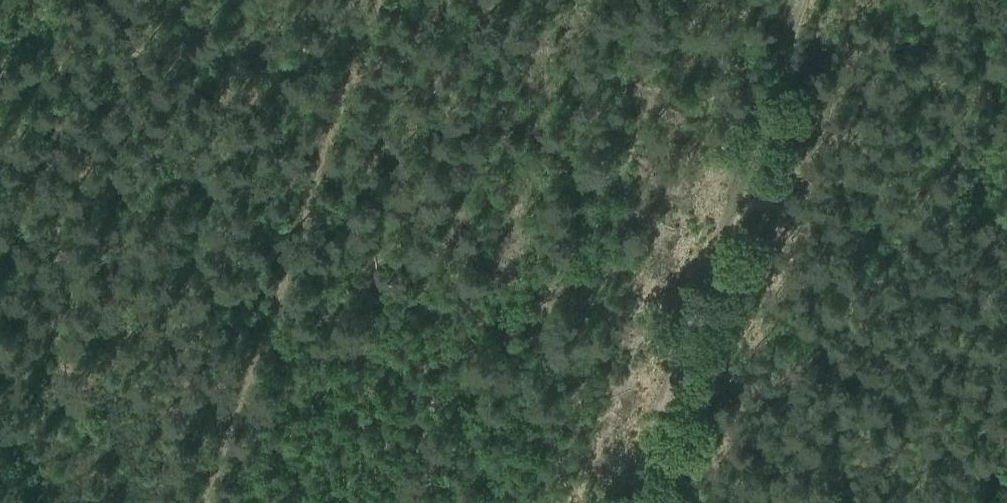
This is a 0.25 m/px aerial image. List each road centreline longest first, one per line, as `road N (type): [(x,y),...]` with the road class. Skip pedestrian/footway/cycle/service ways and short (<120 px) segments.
road 1 (track): [(802,0),(624,502)]
road 2 (track): [(204,502),(380,0)]

